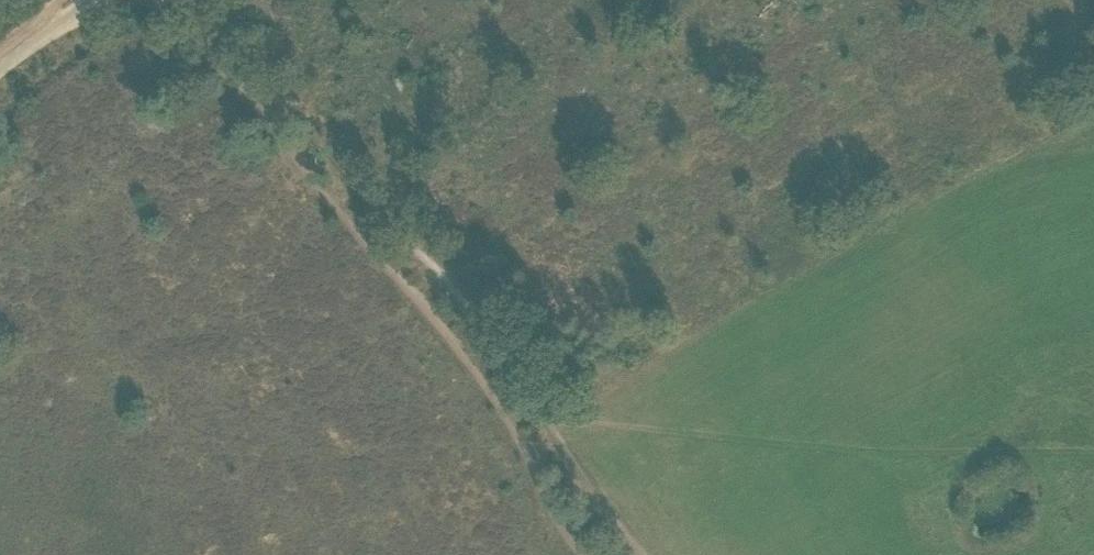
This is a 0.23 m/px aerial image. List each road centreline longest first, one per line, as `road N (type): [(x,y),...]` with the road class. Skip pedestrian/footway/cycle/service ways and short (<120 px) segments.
road 1 (track): [(641,554),(485,328),(190,0)]

